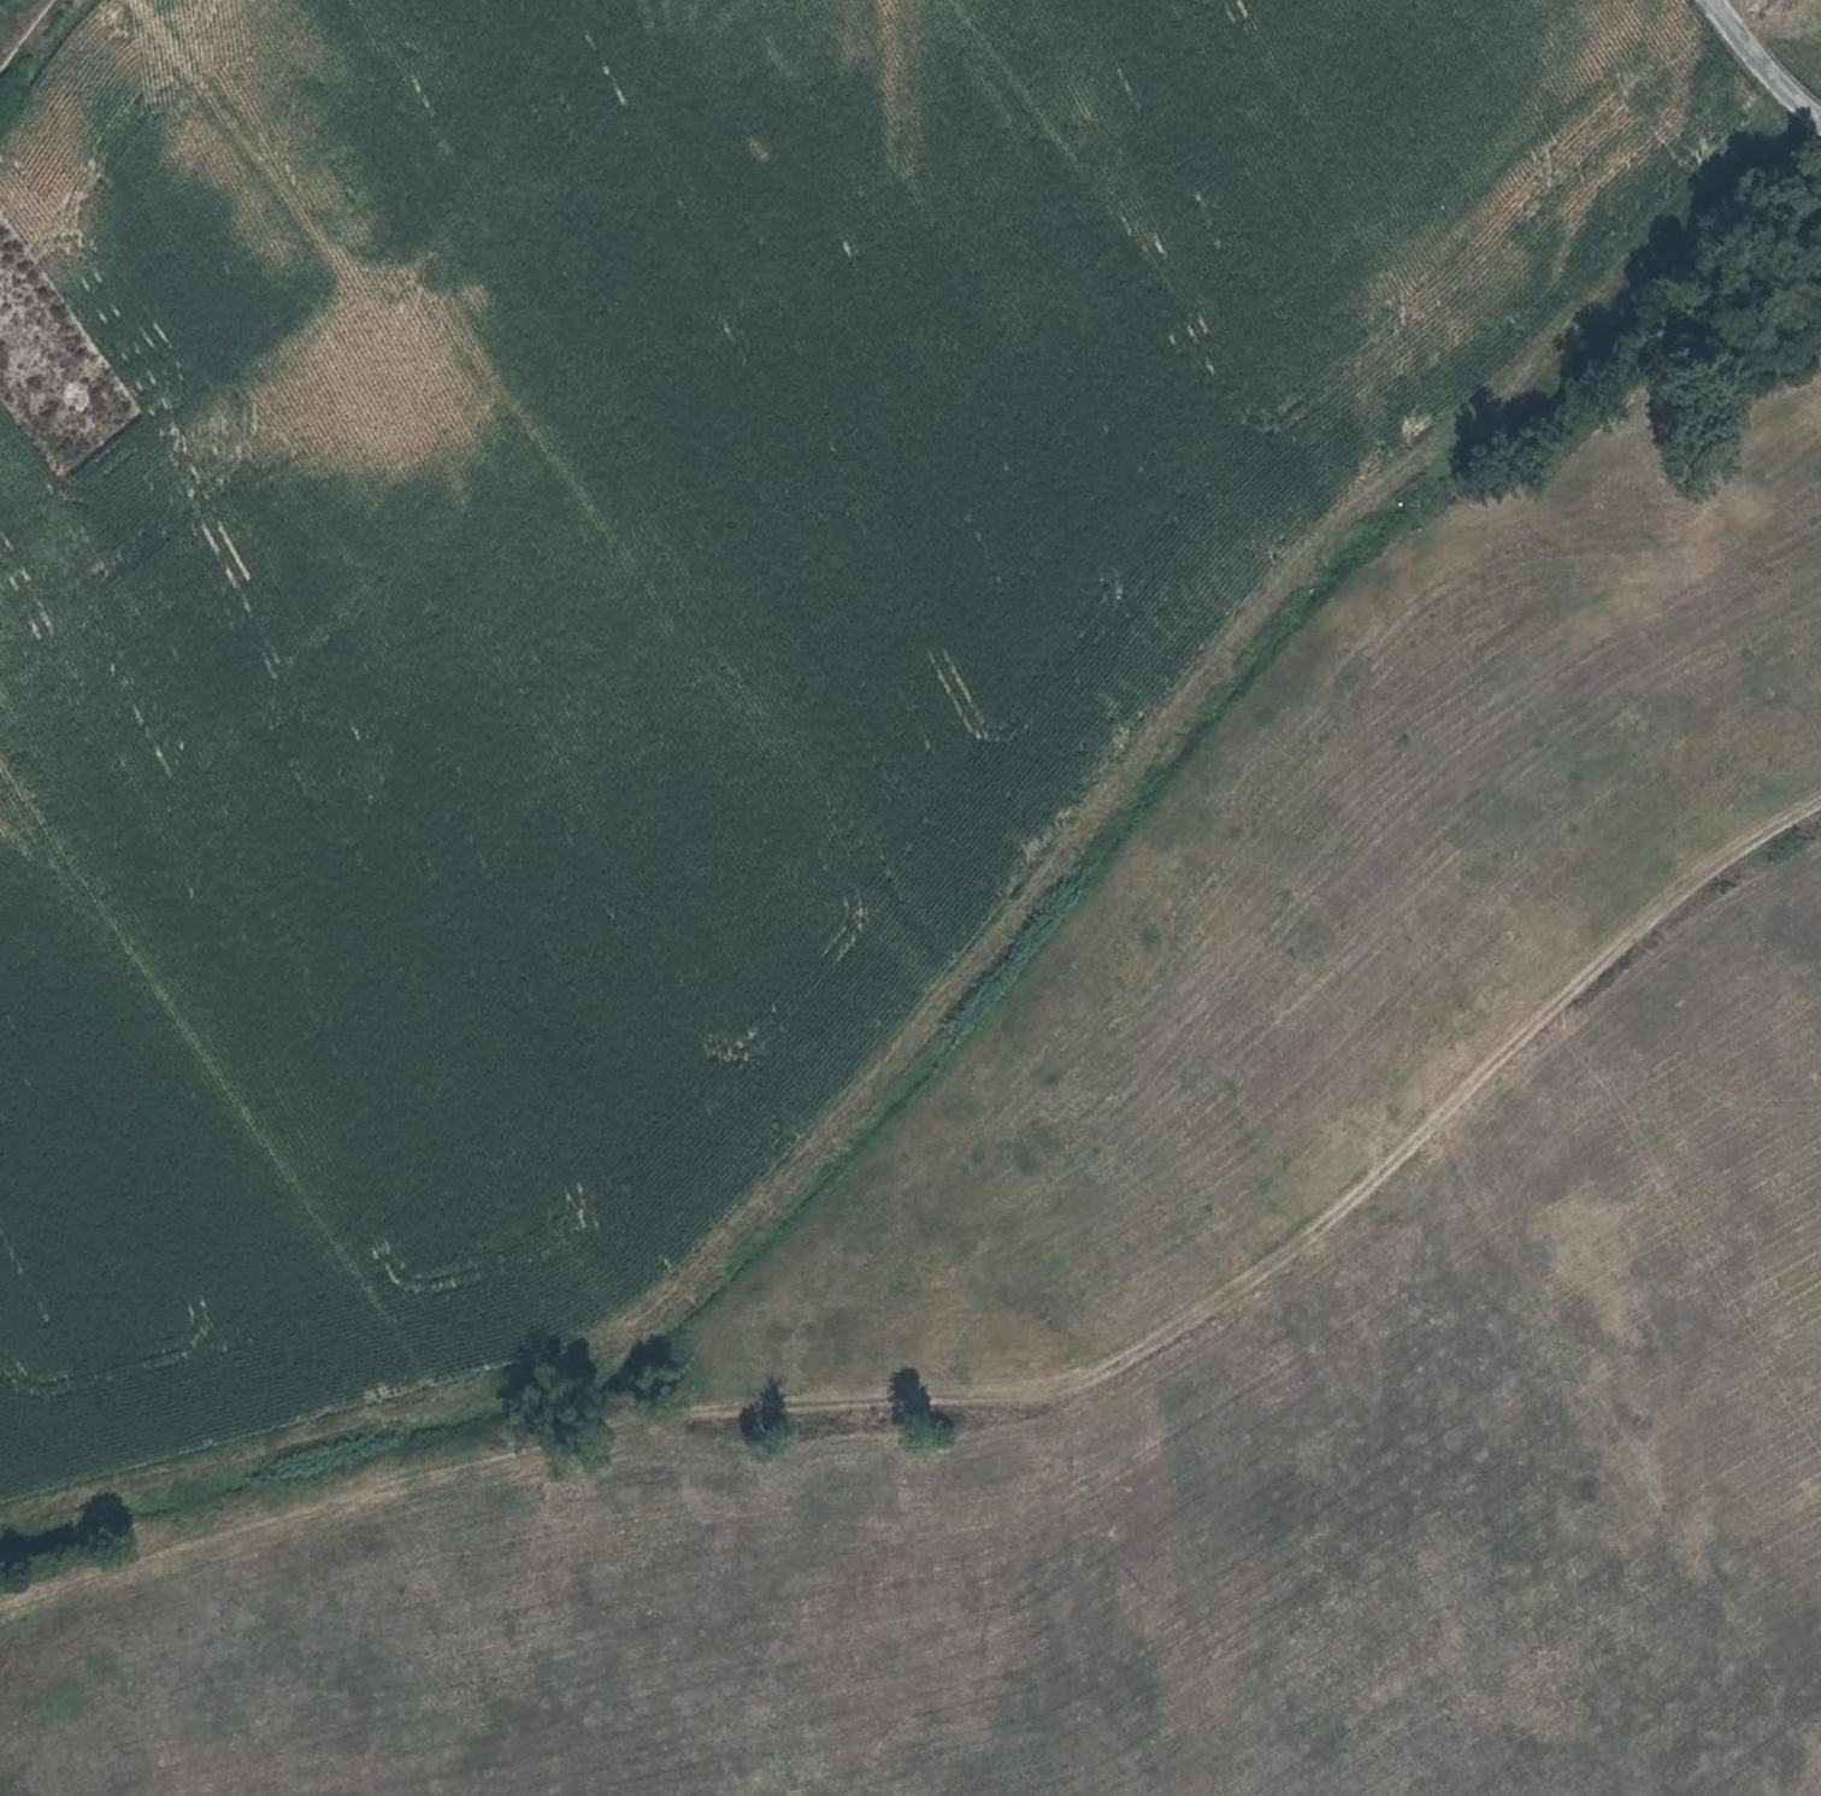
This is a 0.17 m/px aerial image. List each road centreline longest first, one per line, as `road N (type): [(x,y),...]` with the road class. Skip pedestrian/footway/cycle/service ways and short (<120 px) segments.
road 1 (unclassified): [(1820,117),(1777,85),(1713,0)]
road 2 (track): [(0,96),(75,0)]

